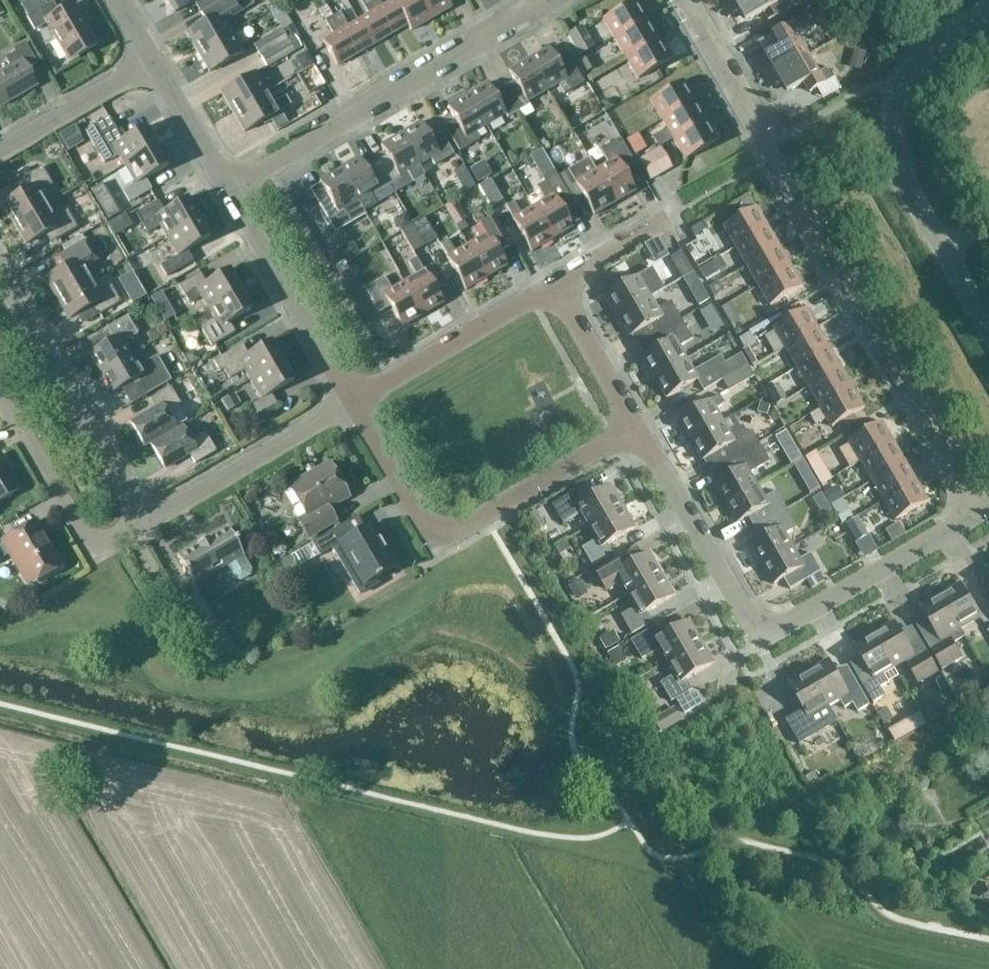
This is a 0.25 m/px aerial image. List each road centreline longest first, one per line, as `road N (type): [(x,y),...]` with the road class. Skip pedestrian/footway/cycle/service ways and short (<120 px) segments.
road 1 (residential): [(678,0),(978,512)]
road 2 (residential): [(978,512),(781,626),(751,622),(638,430)]
road 3 (residential): [(638,430),(431,547),(348,408)]
road 4 (residential): [(226,192),(557,0)]
road 5 (unclassified): [(988,332),(907,192),(893,139),(896,103),(915,67),(988,16)]
road 6 (residential): [(148,521),(0,261)]
road 7 (residential): [(348,408),(226,192)]
road 8 (residential): [(0,394),(91,548),(148,521)]
road 9 (residential): [(348,408),(555,288)]
road 10 (residential): [(148,521),(348,408)]
road 11 (residential): [(0,146),(148,60)]
road 12 (residential): [(638,430),(555,288)]
road 13 (residential): [(226,192),(148,60)]
road 14 (residential): [(555,288),(668,218)]

